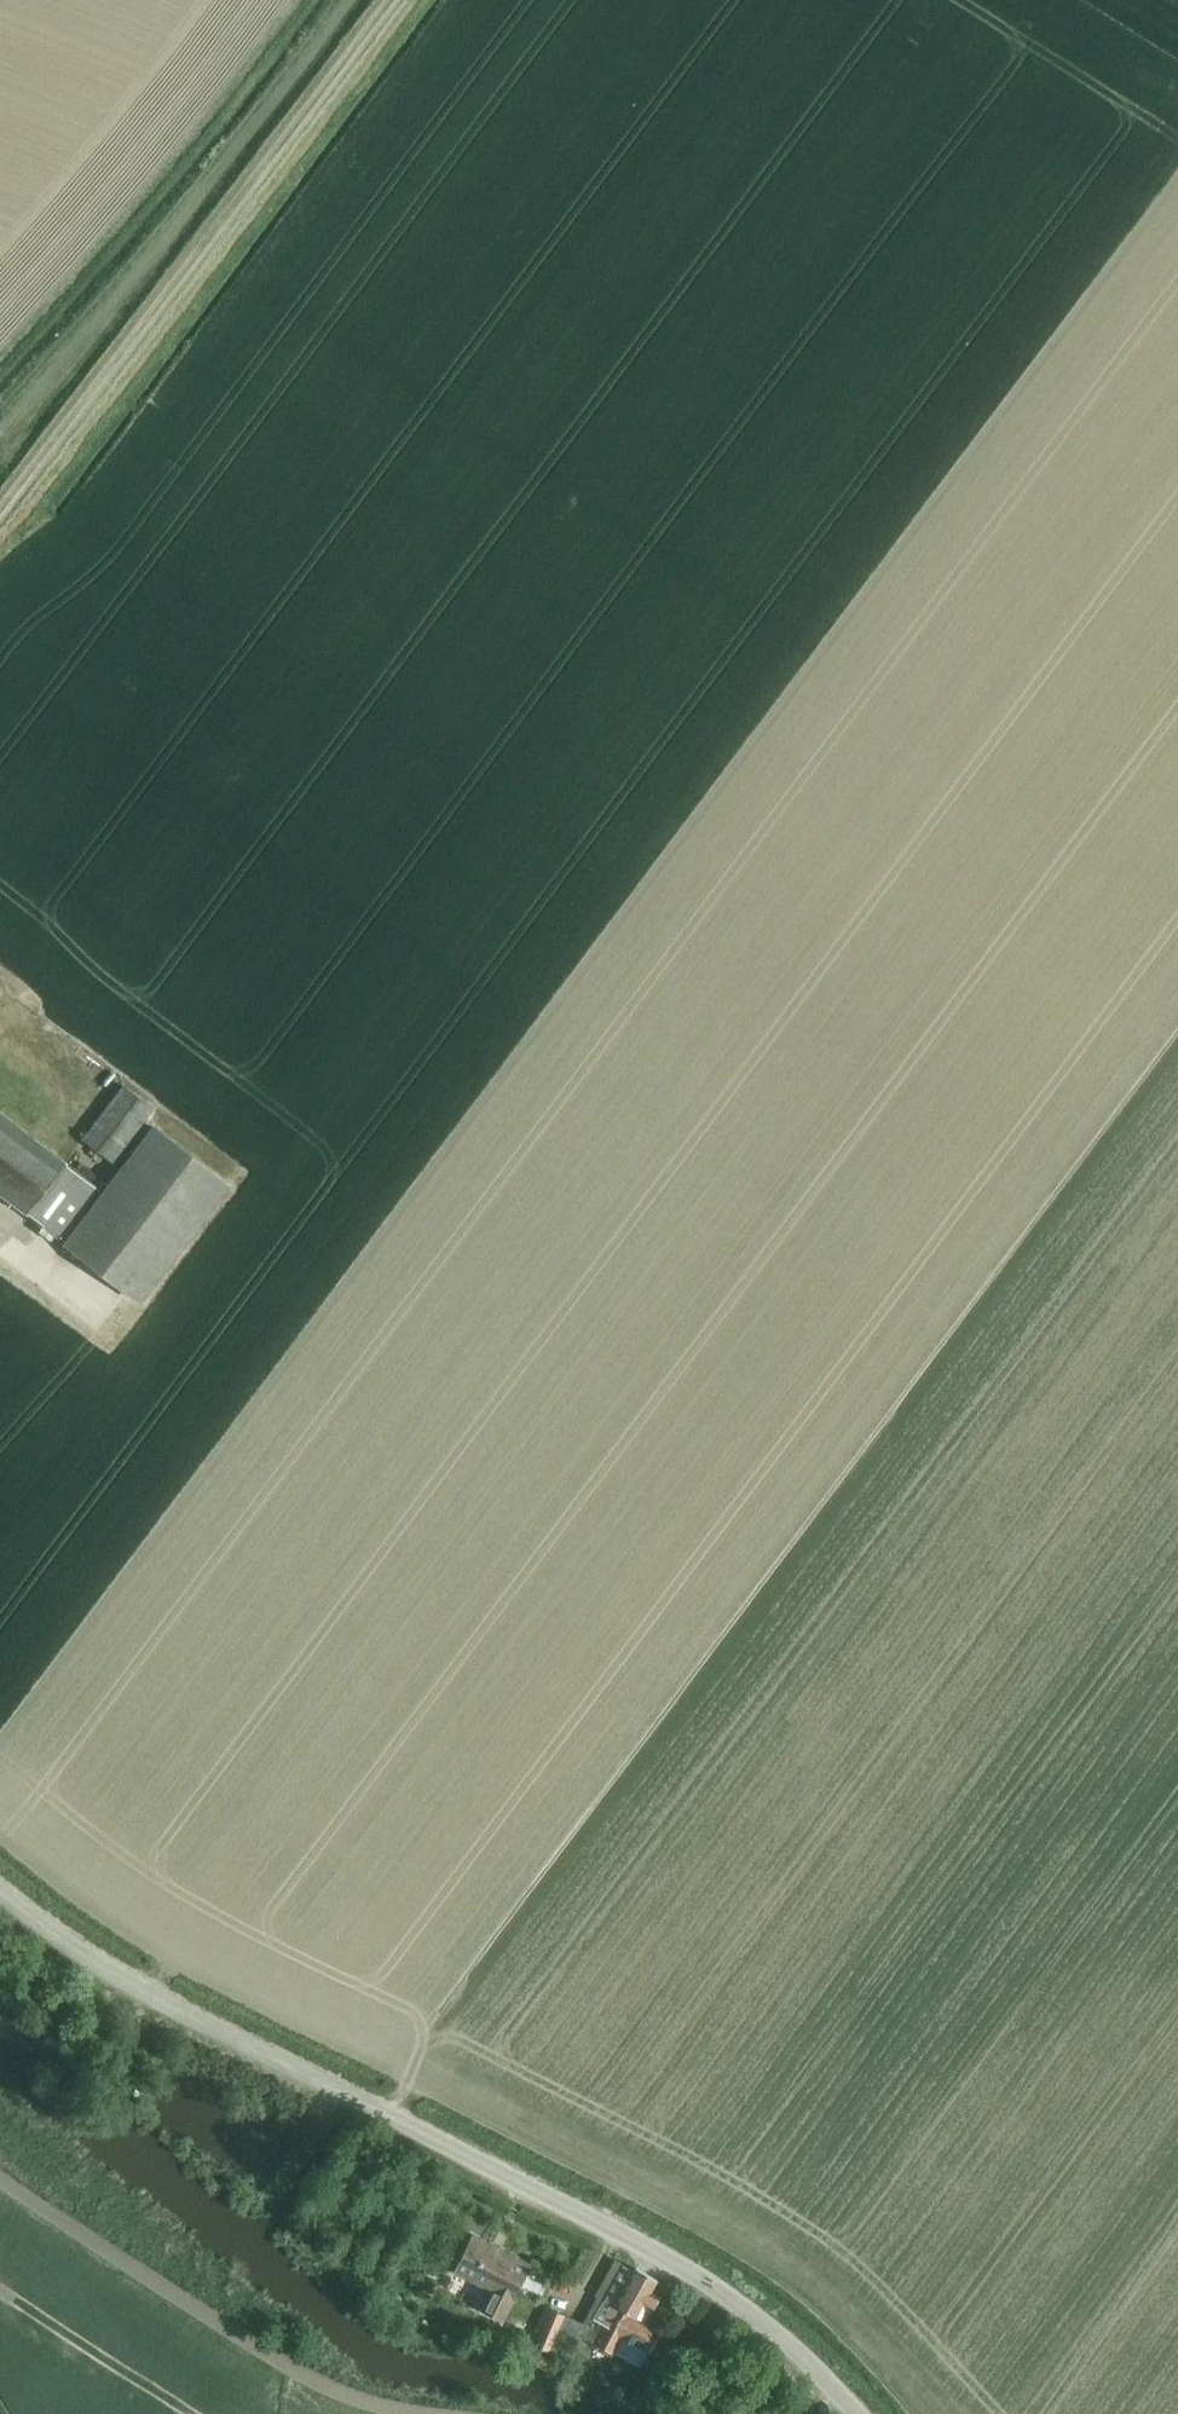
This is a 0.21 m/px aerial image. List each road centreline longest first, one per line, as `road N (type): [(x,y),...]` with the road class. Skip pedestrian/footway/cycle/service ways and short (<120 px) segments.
road 1 (tertiary): [(850,2413),(737,2298),(227,2038),(77,1953),(0,1892)]
road 2 (track): [(0,518),(389,0)]

